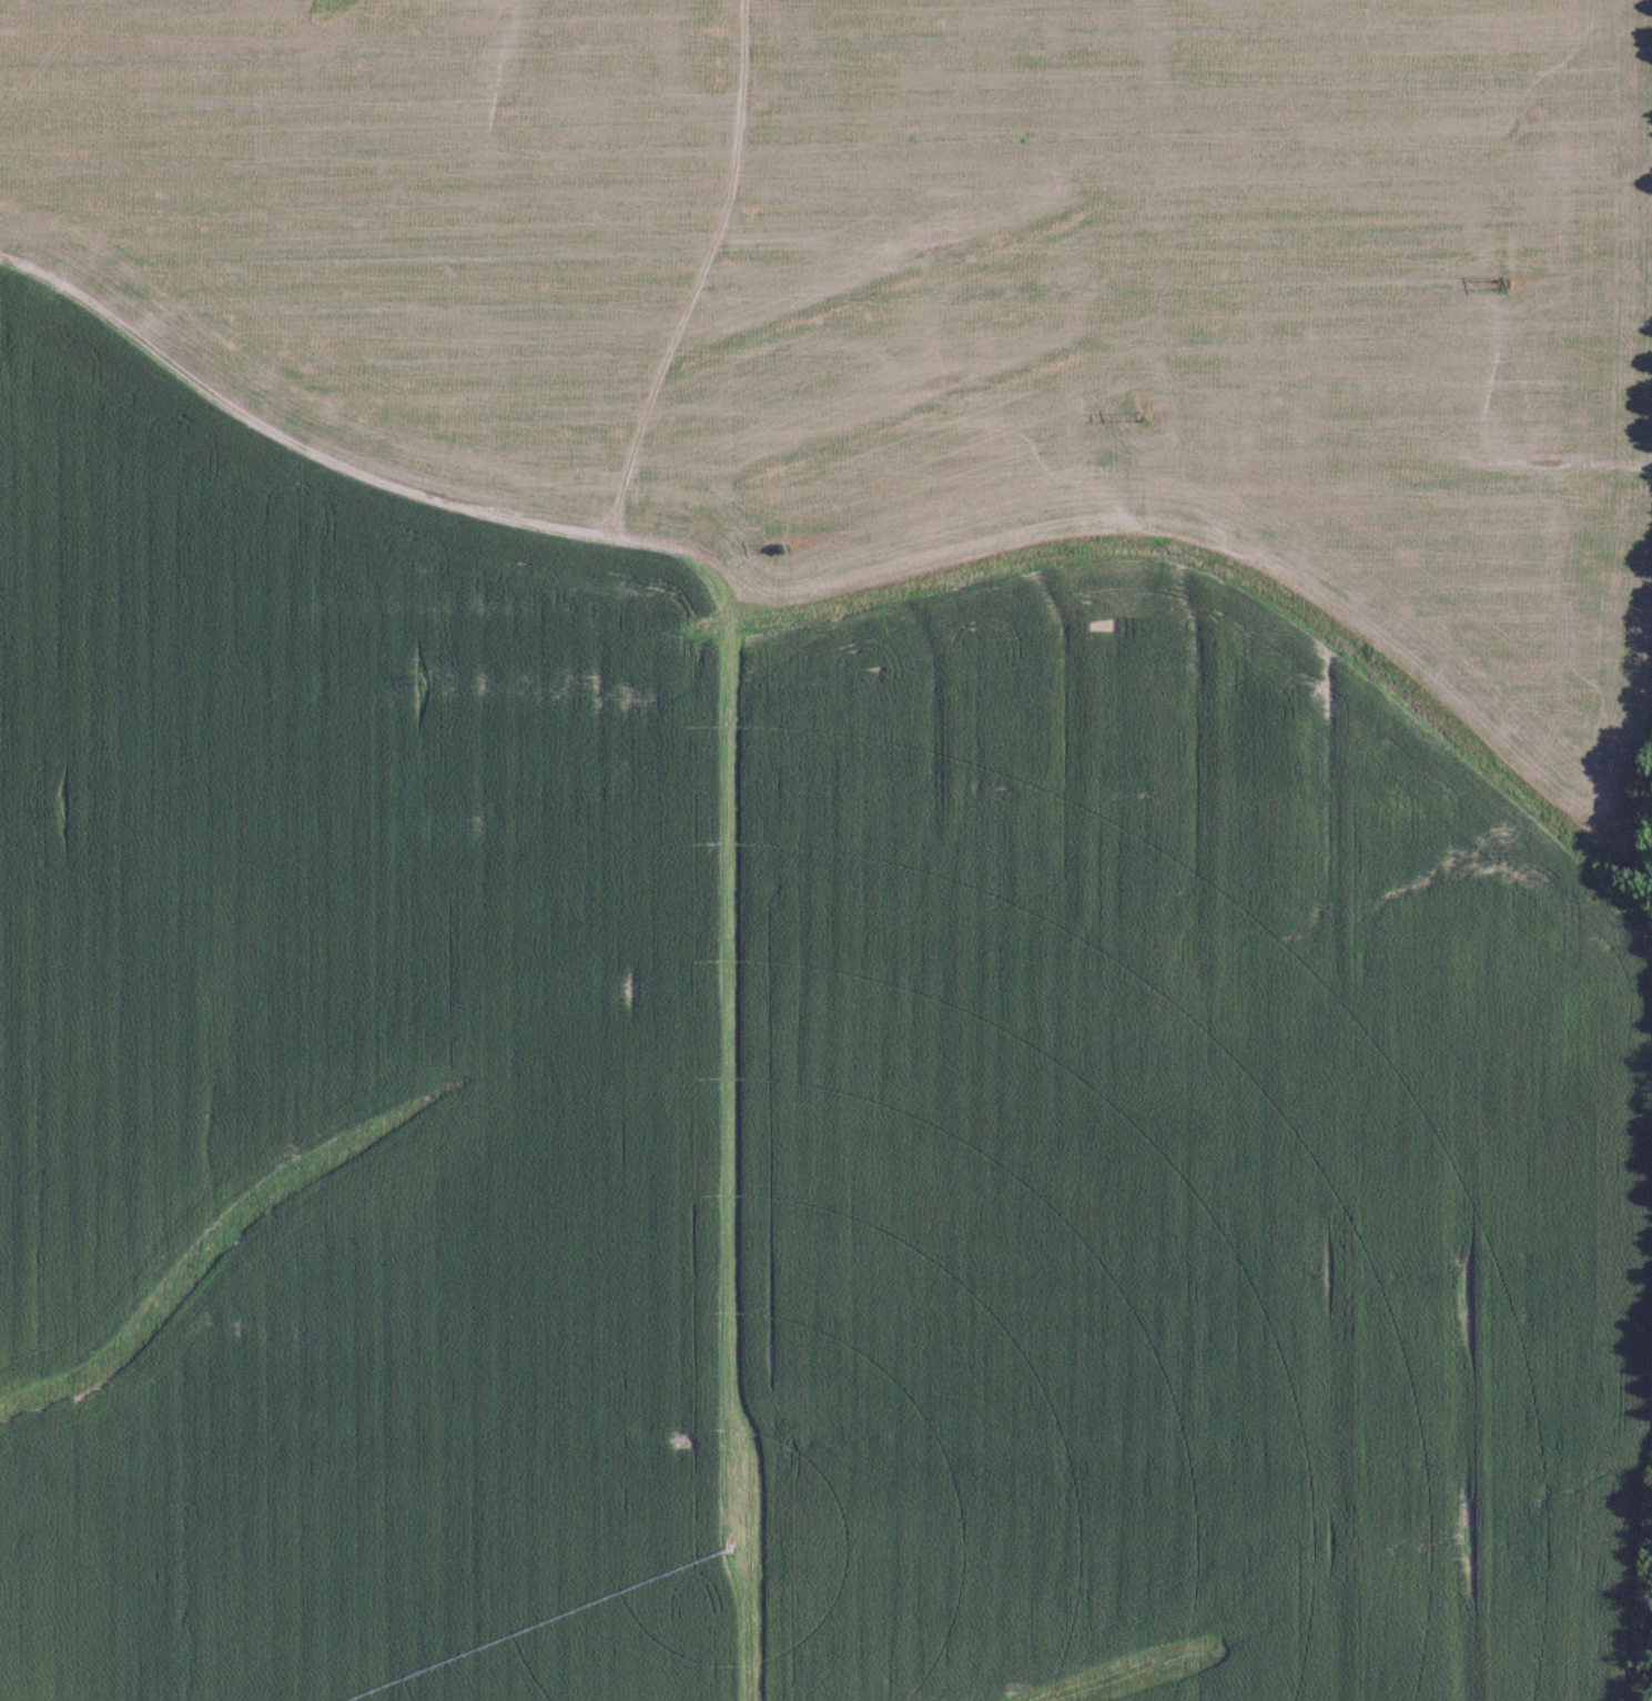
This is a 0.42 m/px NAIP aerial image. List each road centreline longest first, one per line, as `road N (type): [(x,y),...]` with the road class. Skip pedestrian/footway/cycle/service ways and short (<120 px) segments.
road 1 (residential): [(0,260),(75,288),(272,436),(374,480),(495,520),(732,558)]

